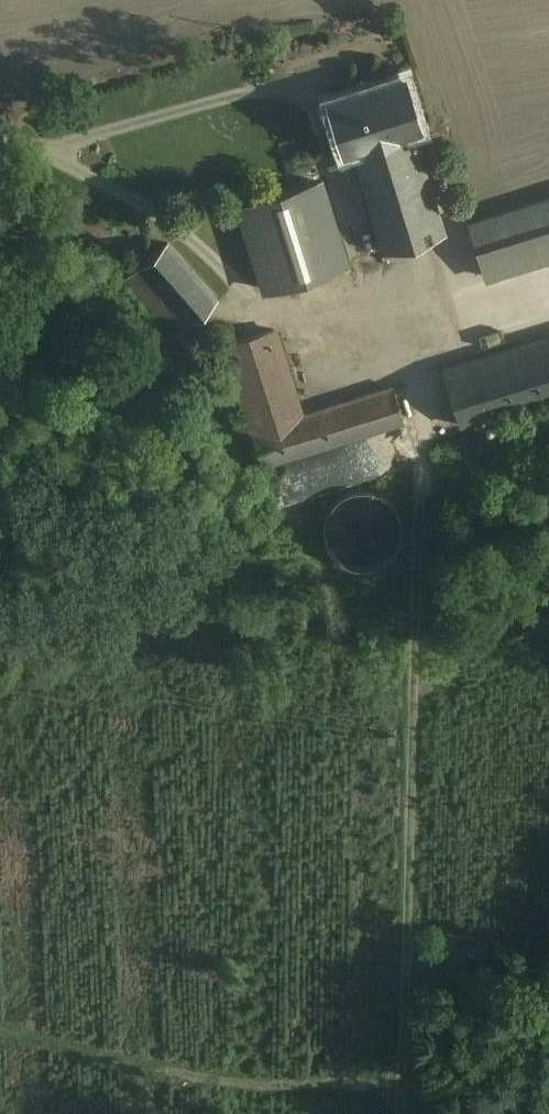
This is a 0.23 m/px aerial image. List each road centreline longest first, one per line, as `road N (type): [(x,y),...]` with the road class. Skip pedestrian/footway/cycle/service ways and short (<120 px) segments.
road 1 (track): [(405,319),(423,446),(388,1113)]
road 2 (track): [(0,1037),(203,1085),(388,1095)]

